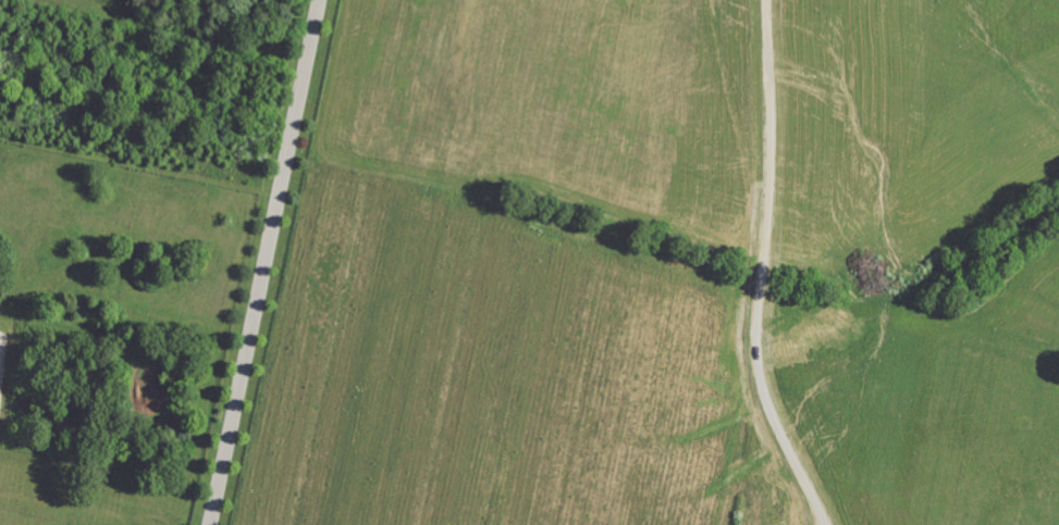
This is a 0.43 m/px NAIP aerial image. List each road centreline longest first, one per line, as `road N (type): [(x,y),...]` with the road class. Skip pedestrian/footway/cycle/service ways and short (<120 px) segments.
road 1 (residential): [(319,0),(209,524)]

